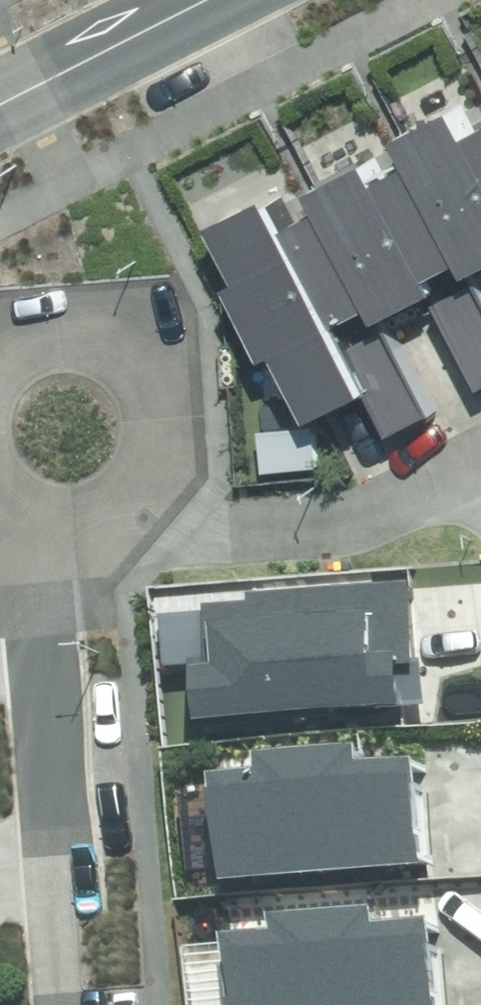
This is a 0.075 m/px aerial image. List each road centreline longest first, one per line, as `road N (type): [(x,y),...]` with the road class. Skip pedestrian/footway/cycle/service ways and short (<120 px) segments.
road 1 (residential): [(72,1004),(43,630)]
road 2 (residential): [(148,553),(327,532),(480,462)]
road 3 (residential): [(0,365),(35,345),(68,340),(130,362),(152,387),(167,451),(148,553)]
road 4 (tertiary): [(220,0),(0,110)]

